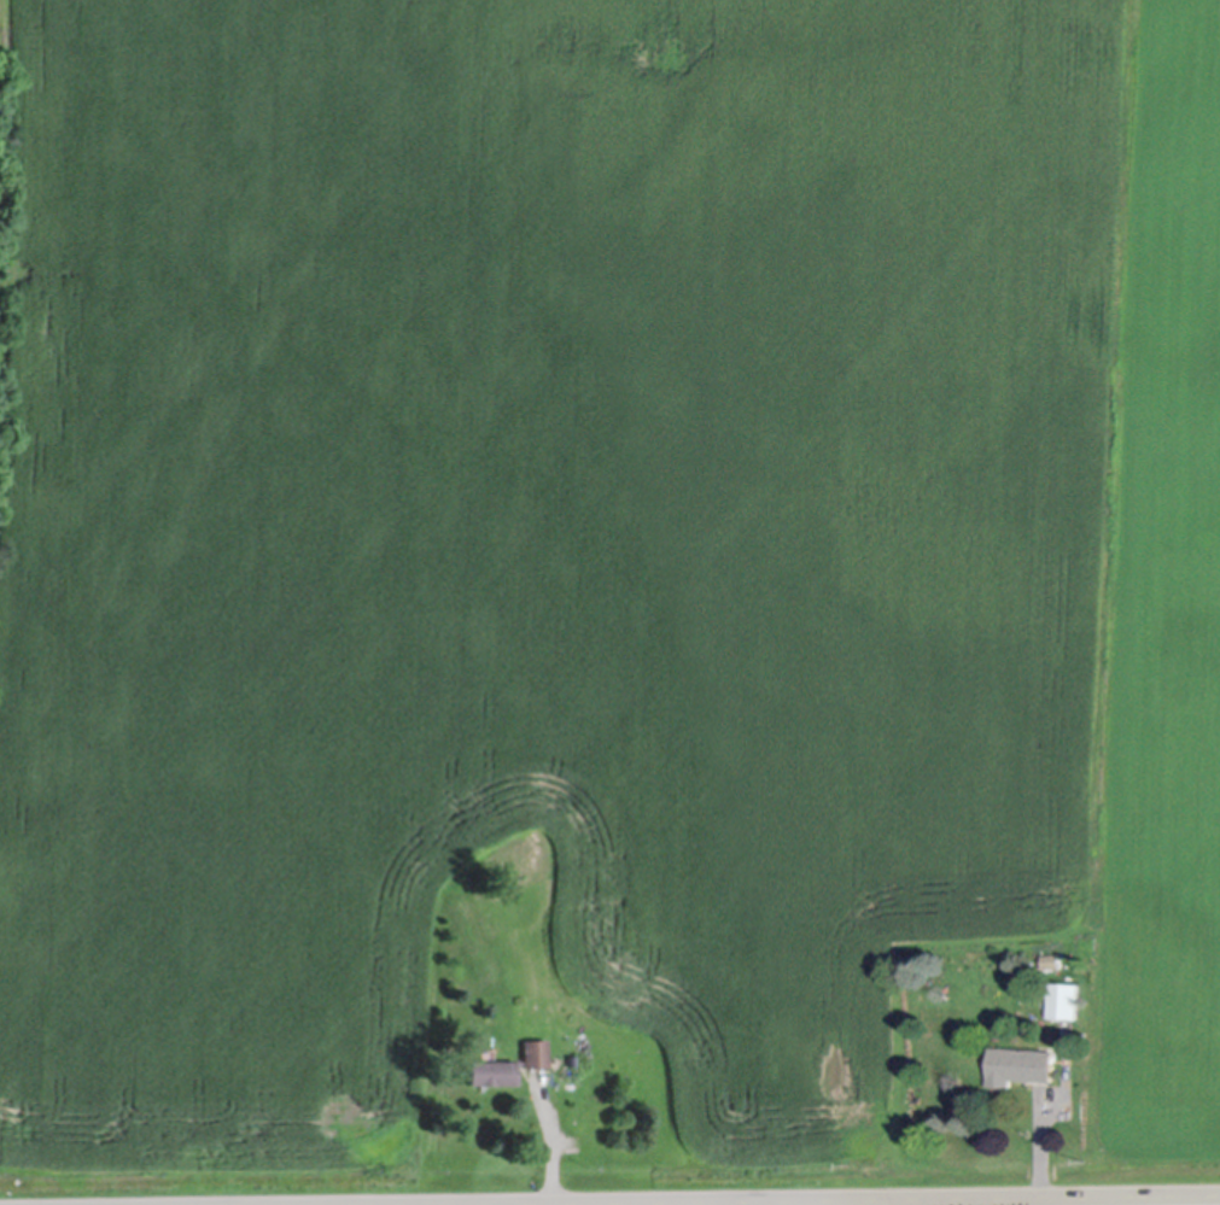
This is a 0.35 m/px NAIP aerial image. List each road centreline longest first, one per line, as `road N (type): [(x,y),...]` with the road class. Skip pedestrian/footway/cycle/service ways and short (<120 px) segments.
road 1 (tertiary): [(51,1204),(1219,1191)]

